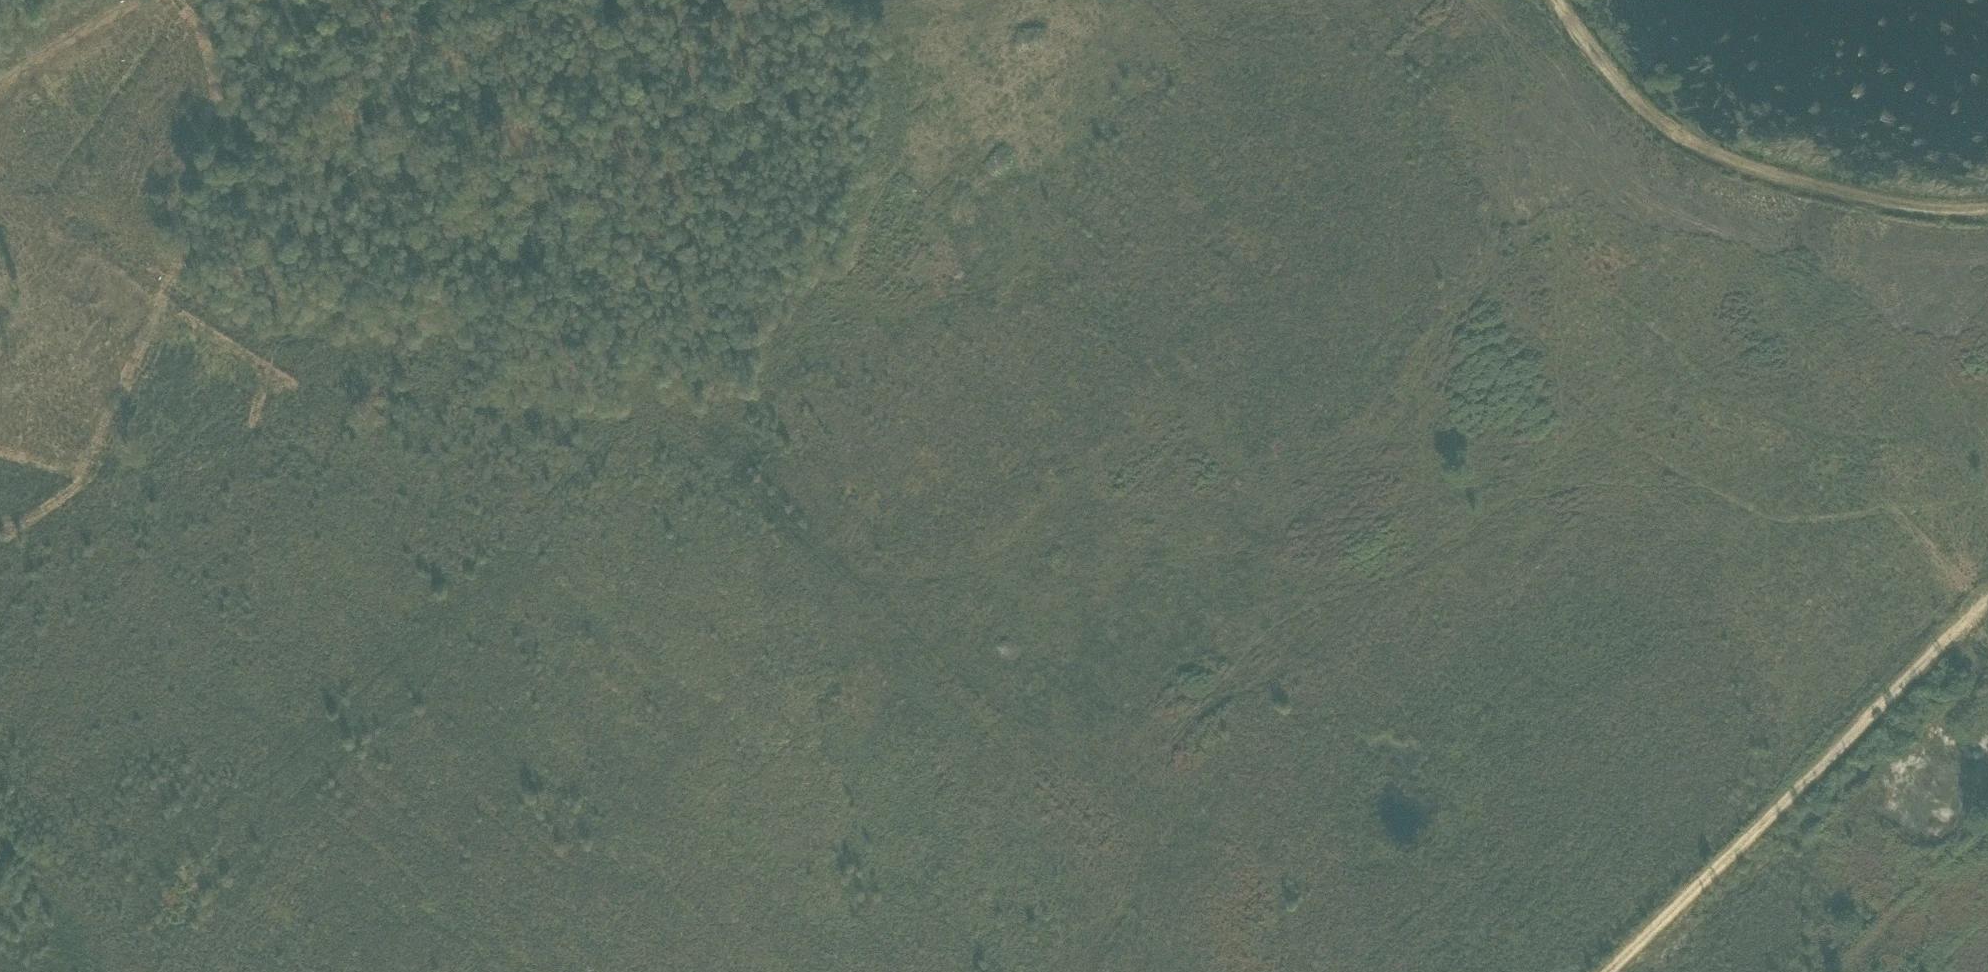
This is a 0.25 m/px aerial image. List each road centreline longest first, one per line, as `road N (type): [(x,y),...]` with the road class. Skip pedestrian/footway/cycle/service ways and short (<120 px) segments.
road 1 (track): [(1608,971),(1987,601)]
road 2 (track): [(1558,0),(1646,105),(1705,152),(1934,210),(1987,206)]

